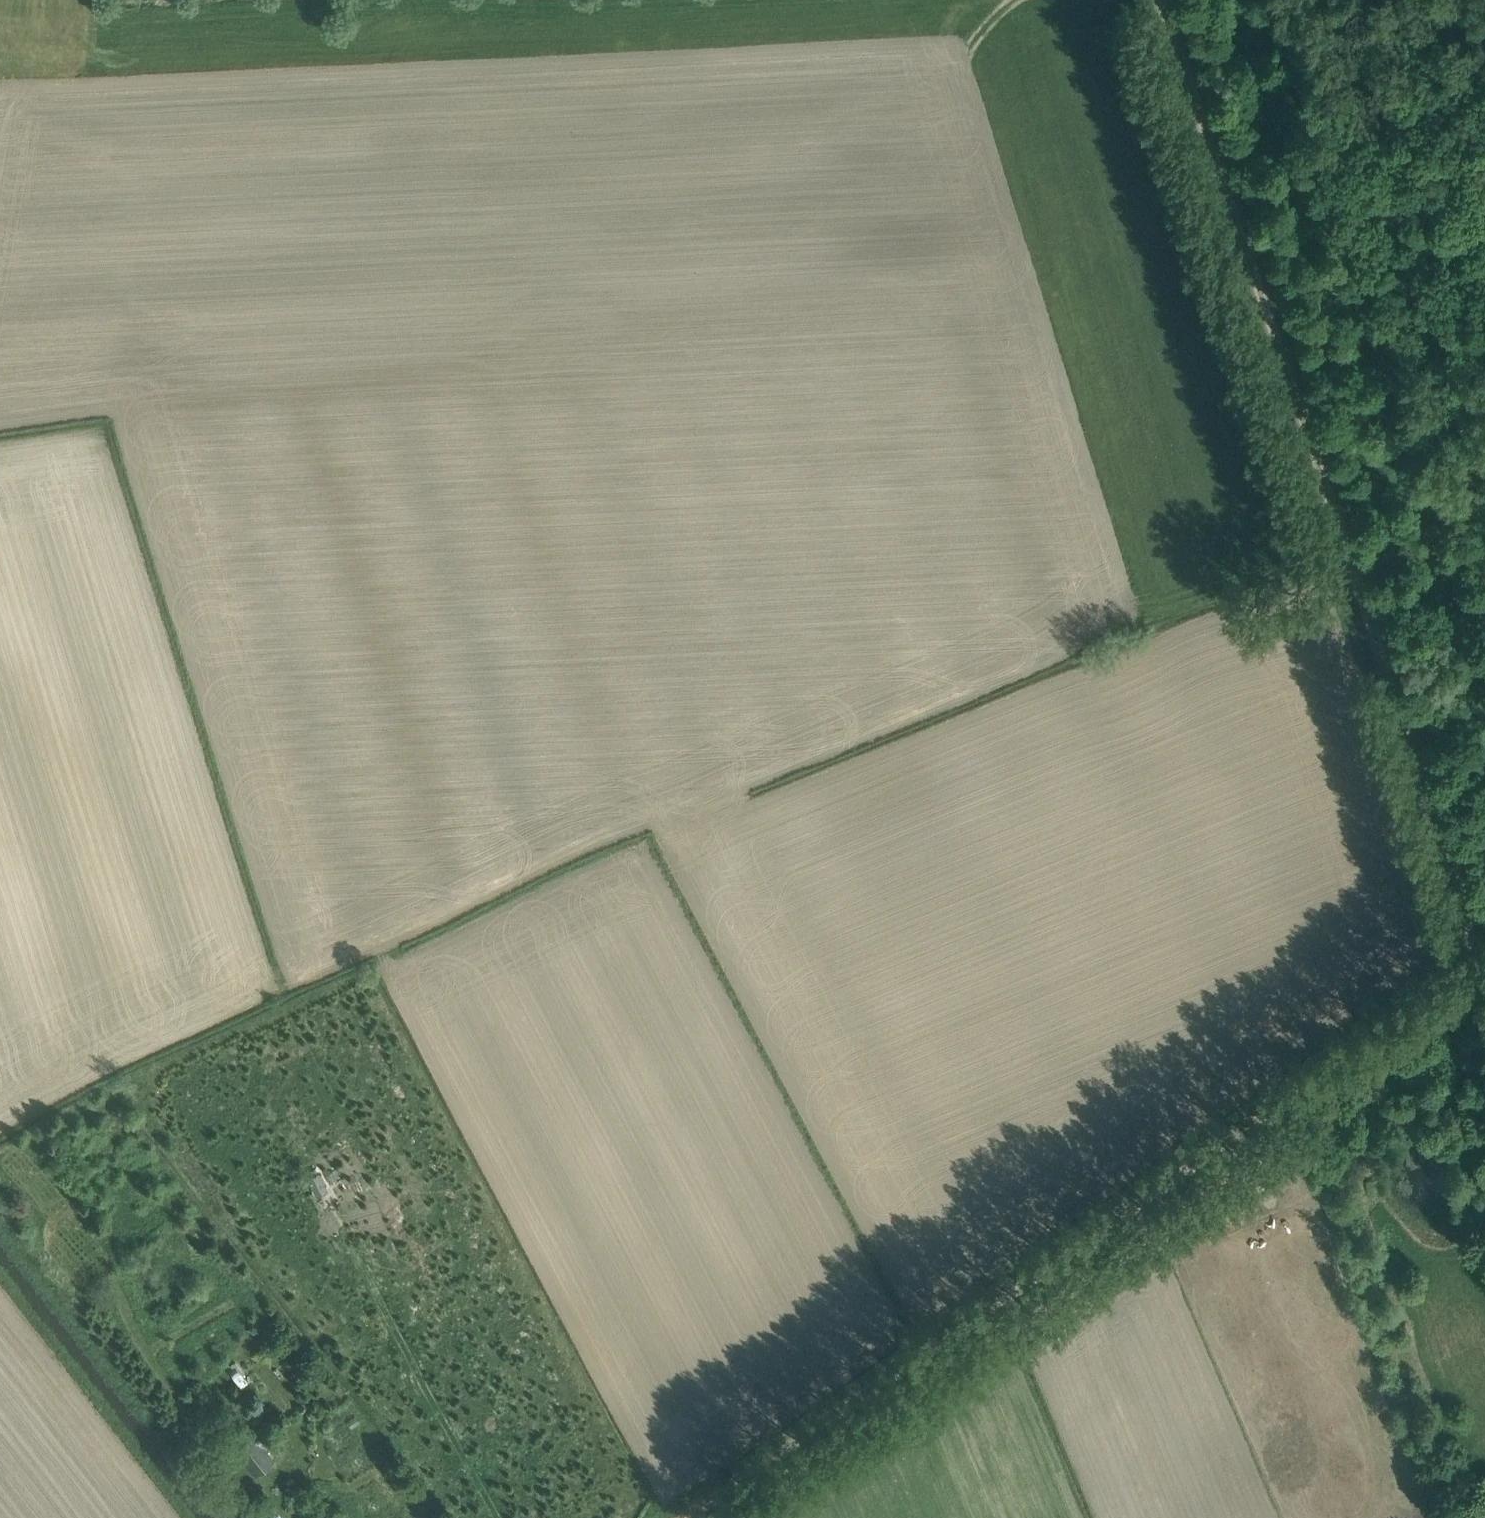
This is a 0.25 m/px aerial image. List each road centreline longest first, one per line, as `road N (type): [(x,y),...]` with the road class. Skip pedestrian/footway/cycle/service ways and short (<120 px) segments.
road 1 (track): [(1166,0),(1484,956)]
road 2 (track): [(1484,957),(711,1517)]

